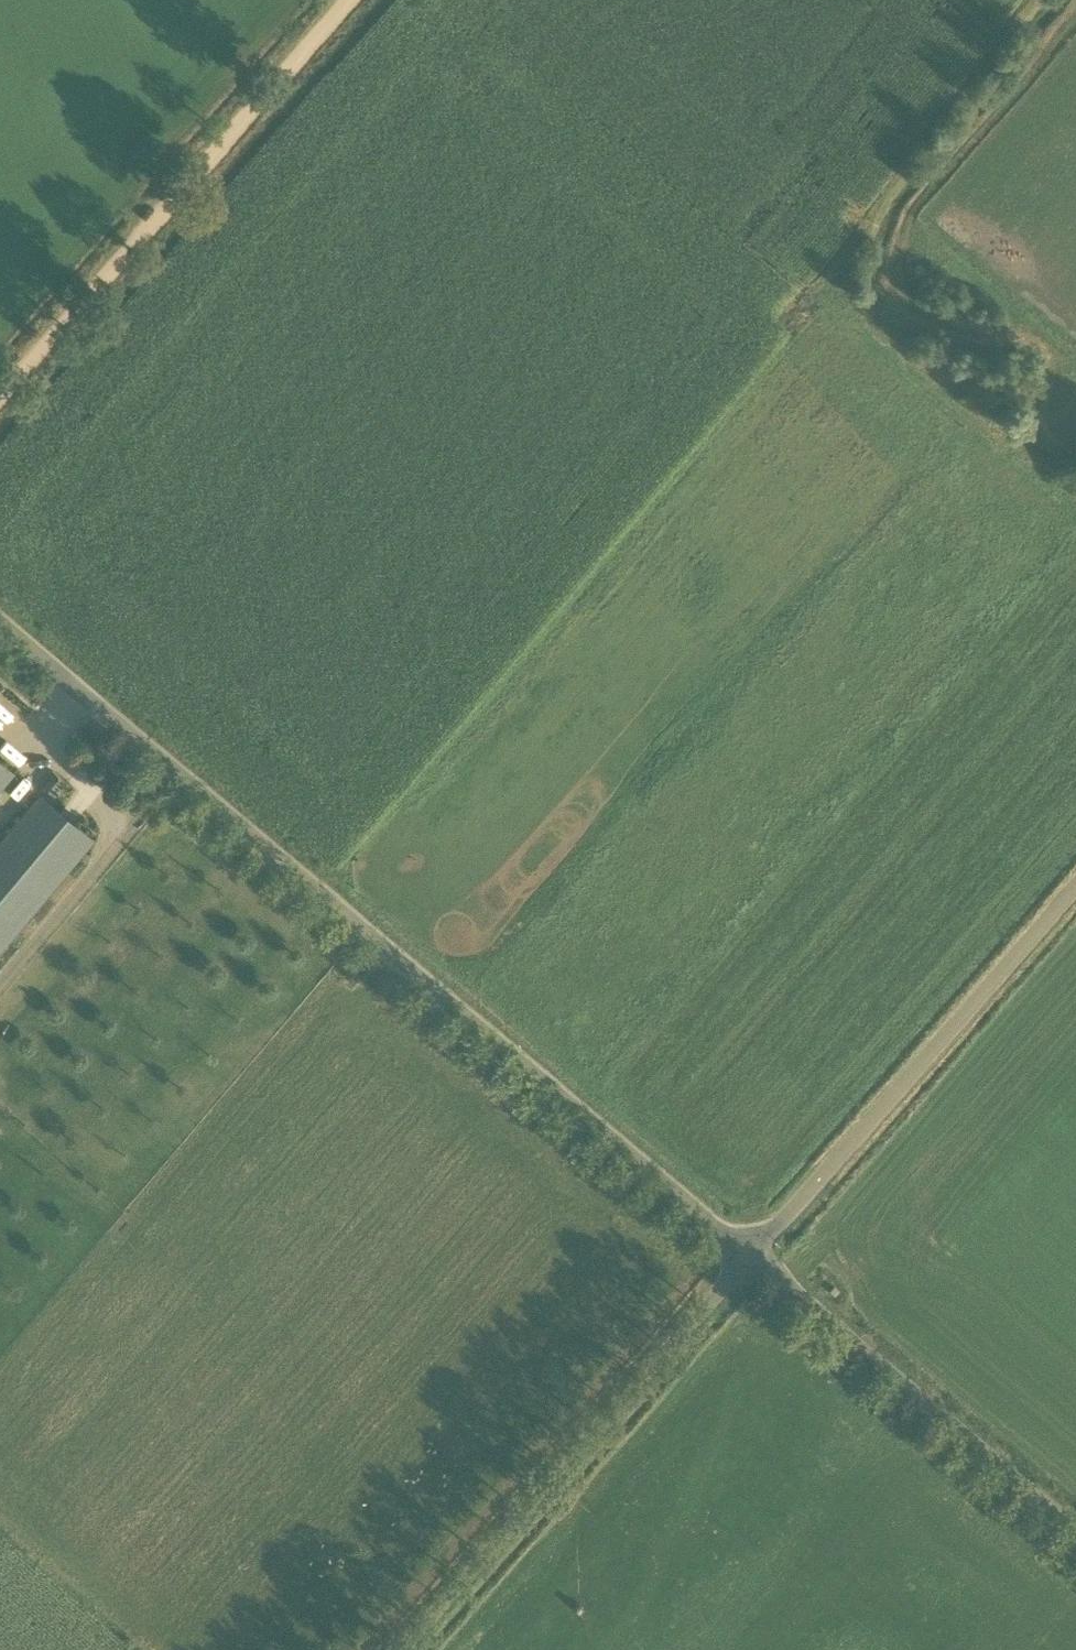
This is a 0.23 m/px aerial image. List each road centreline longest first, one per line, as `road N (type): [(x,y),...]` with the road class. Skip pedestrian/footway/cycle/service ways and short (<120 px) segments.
road 1 (unclassified): [(750,1258),(0,622)]
road 2 (track): [(0,396),(348,0)]
road 3 (unclassified): [(403,1649),(750,1258)]
road 4 (unclassified): [(750,1258),(1075,888)]
road 5 (track): [(1075,1537),(750,1258)]

